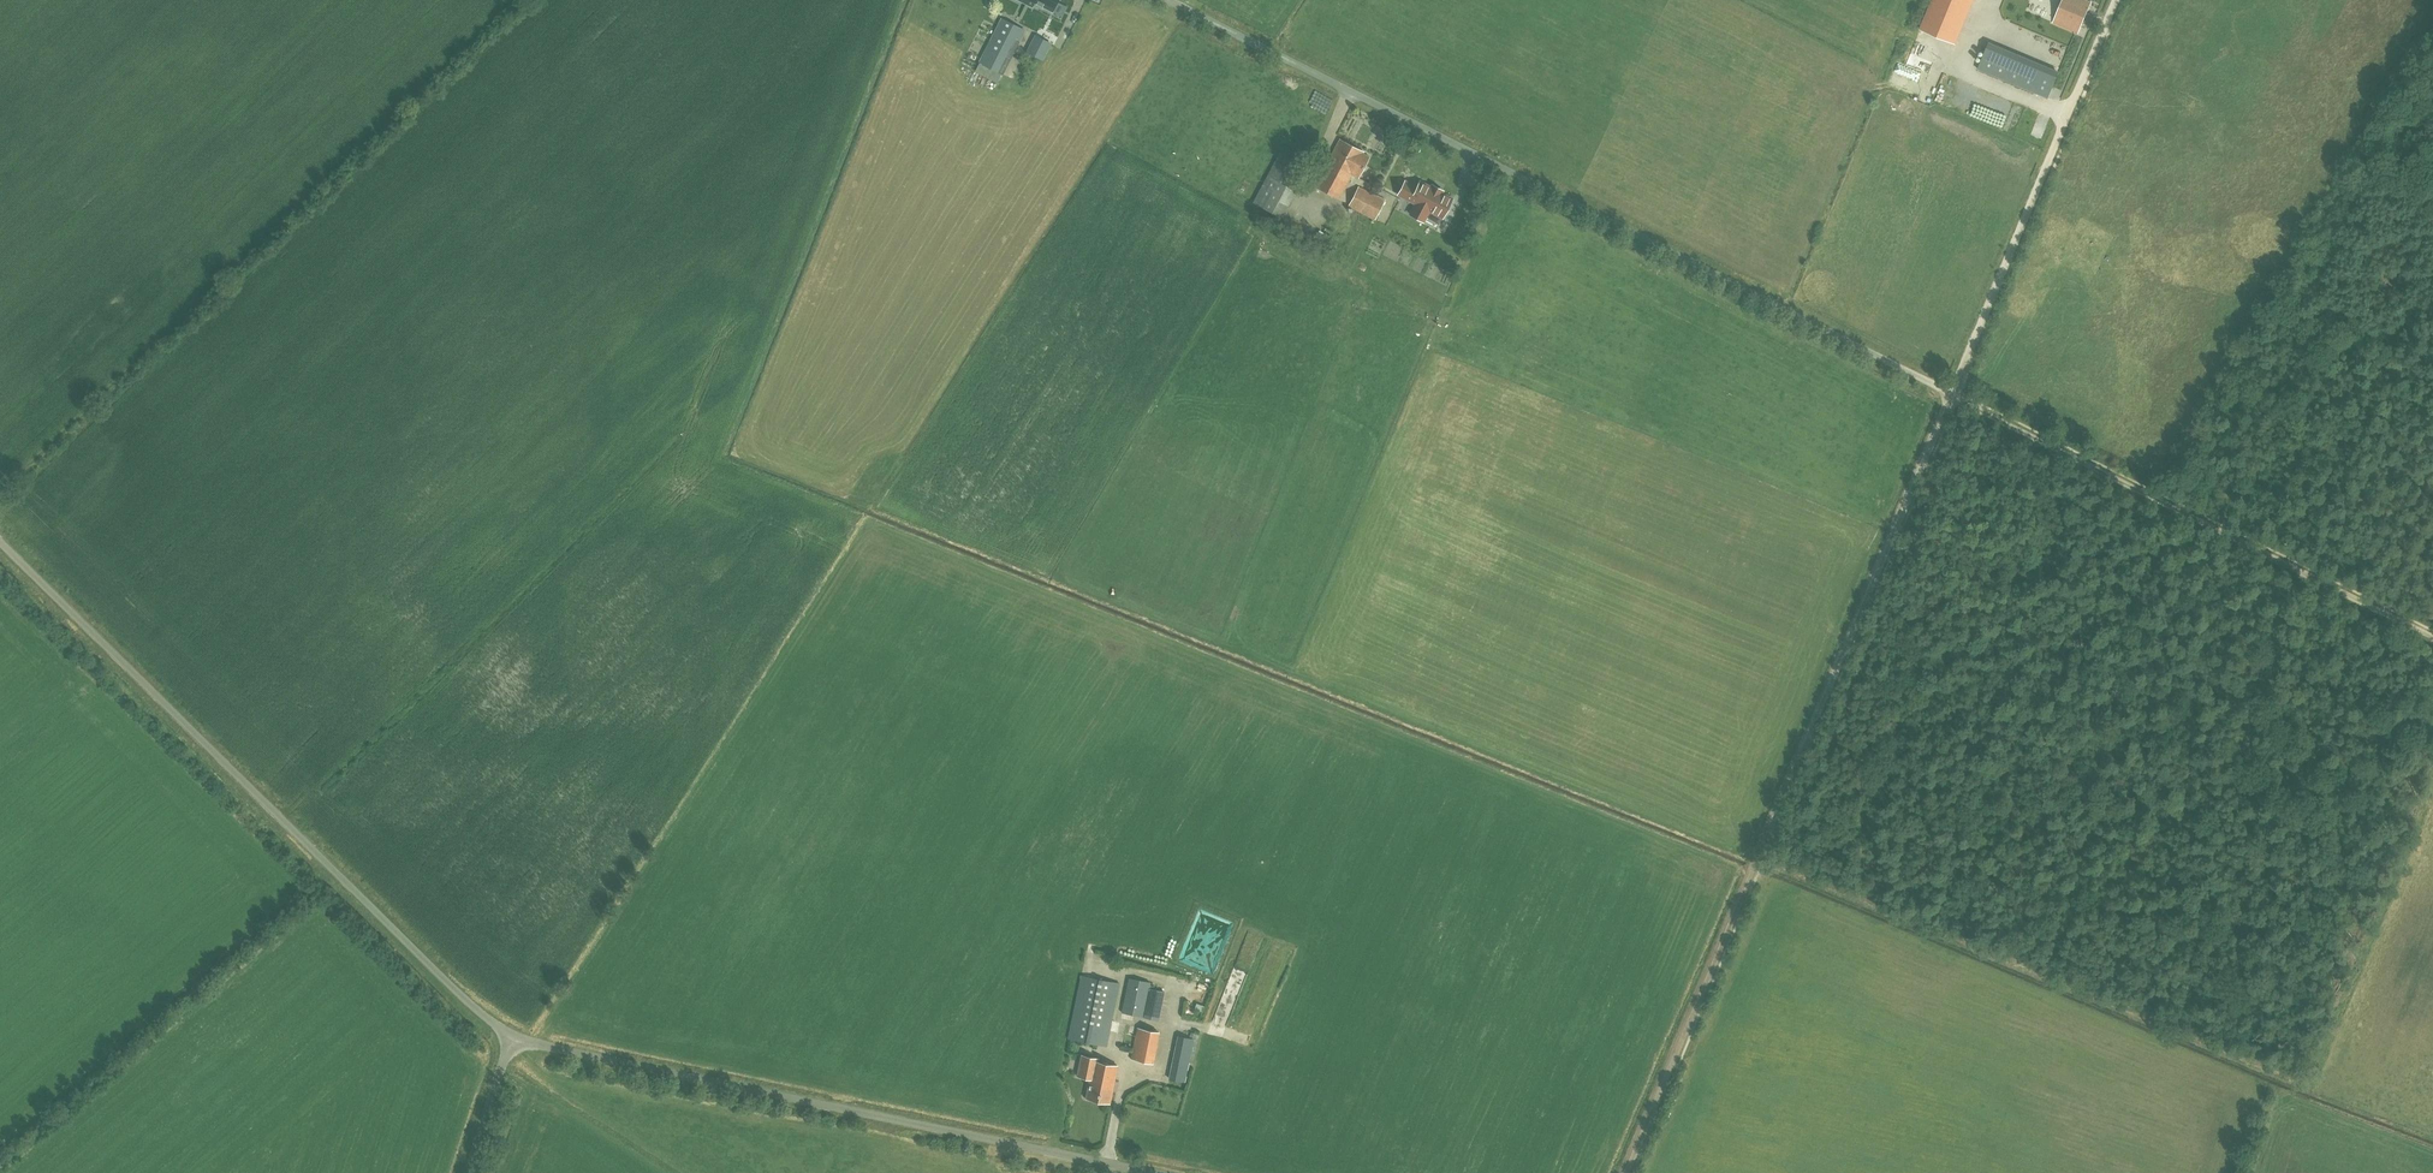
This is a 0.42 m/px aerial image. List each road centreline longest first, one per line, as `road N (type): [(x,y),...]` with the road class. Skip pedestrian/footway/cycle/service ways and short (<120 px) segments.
road 1 (track): [(1953,394),(1168,0)]
road 2 (track): [(1626,1172),(1953,394)]
road 3 (unclassified): [(514,1040),(0,542)]
road 4 (unclassified): [(1145,1172),(514,1040)]
road 5 (track): [(2432,639),(1953,394)]
road 6 (track): [(1953,394),(2113,0)]
road 7 (unclassified): [(465,1172),(514,1040)]

